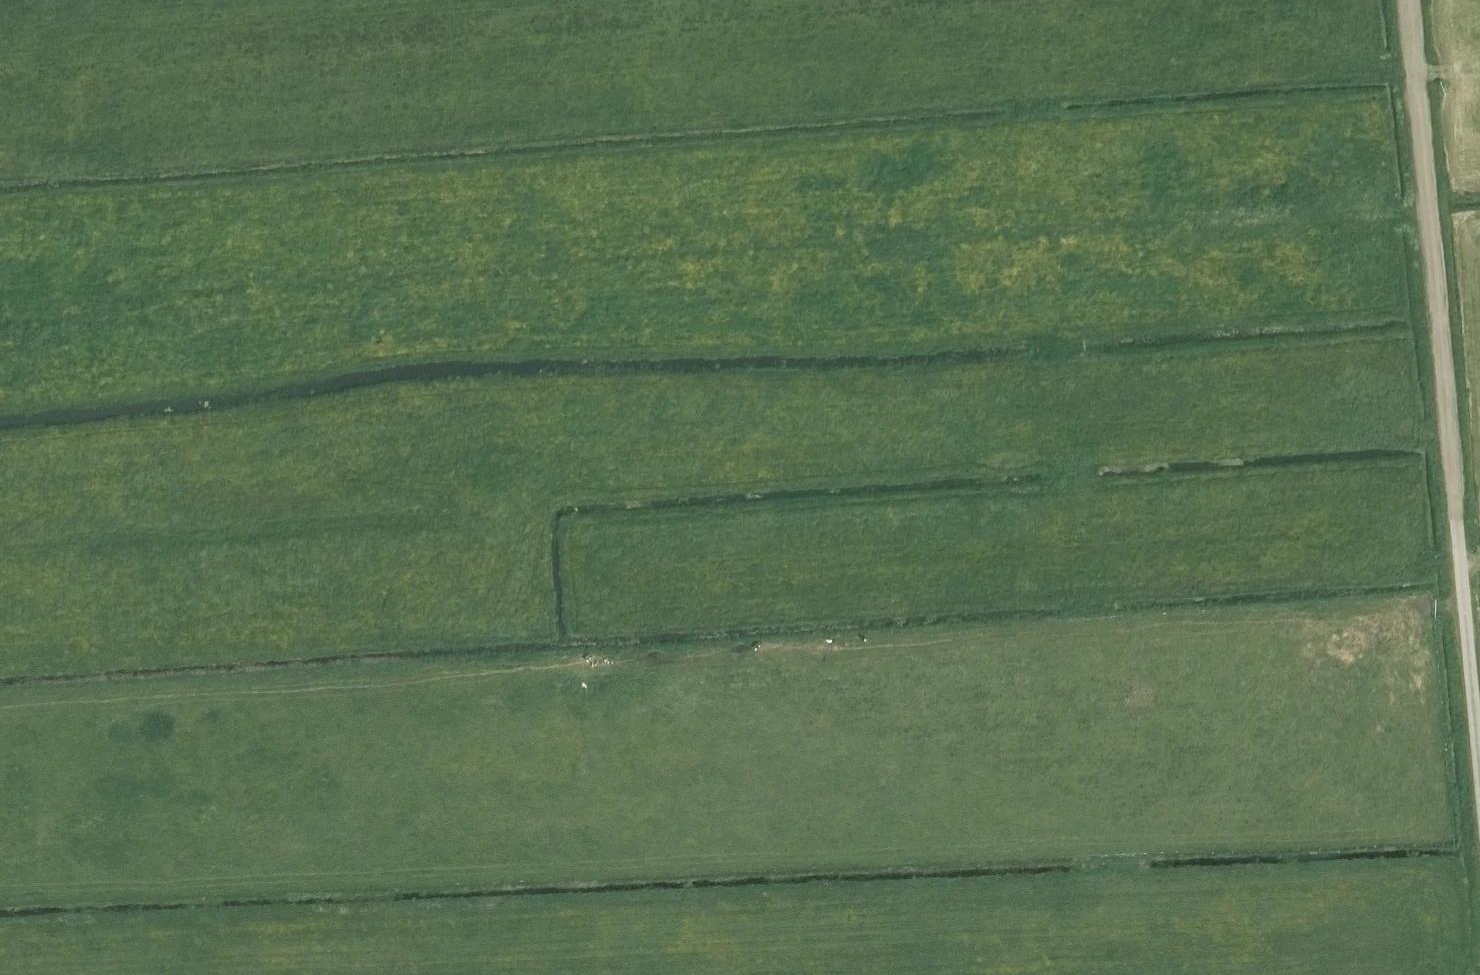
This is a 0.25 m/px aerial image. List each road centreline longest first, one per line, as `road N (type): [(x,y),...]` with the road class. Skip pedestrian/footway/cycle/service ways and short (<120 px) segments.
road 1 (track): [(1461,569),(1407,0)]
road 2 (unclassified): [(1479,767),(1461,569)]

